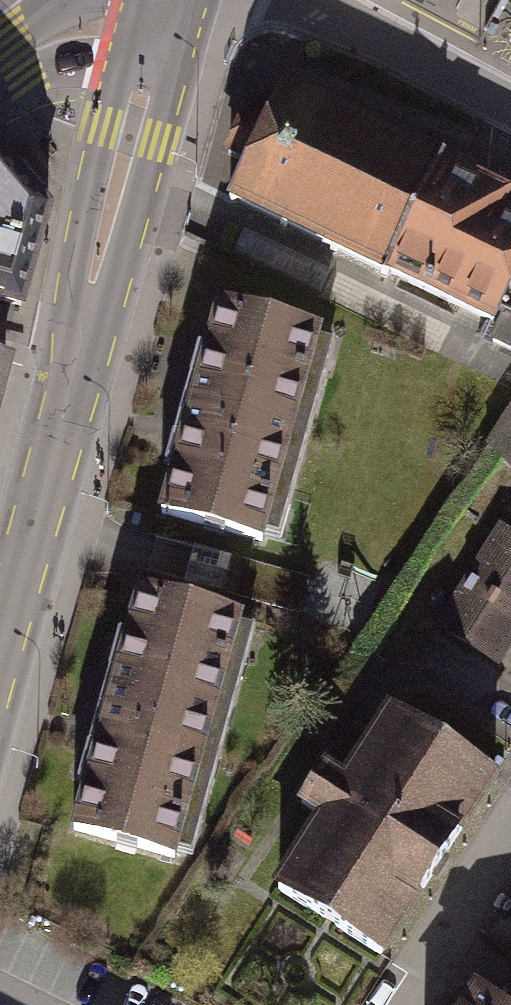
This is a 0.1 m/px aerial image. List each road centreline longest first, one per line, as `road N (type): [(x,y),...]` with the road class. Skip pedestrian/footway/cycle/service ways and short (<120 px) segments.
road 1 (tertiary): [(0,635),(157,30)]
road 2 (residential): [(510,105),(293,0)]
road 3 (residential): [(510,832),(413,1004)]
road 4 (tertiary): [(157,30),(77,31),(0,73)]

